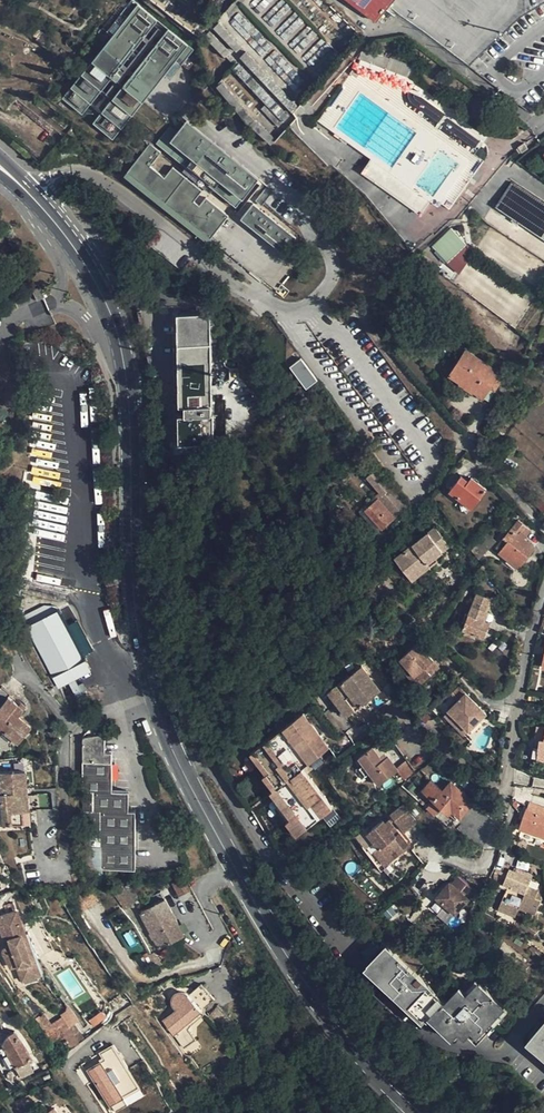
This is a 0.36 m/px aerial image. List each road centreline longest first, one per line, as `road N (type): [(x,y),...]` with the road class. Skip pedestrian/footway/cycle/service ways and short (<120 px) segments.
road 1 (primary): [(49,218),(97,283),(121,349),(138,602),(151,680),(180,767),(288,957),(345,1038),(416,1112)]
road 2 (residential): [(543,593),(488,861),(476,868),(435,853)]

